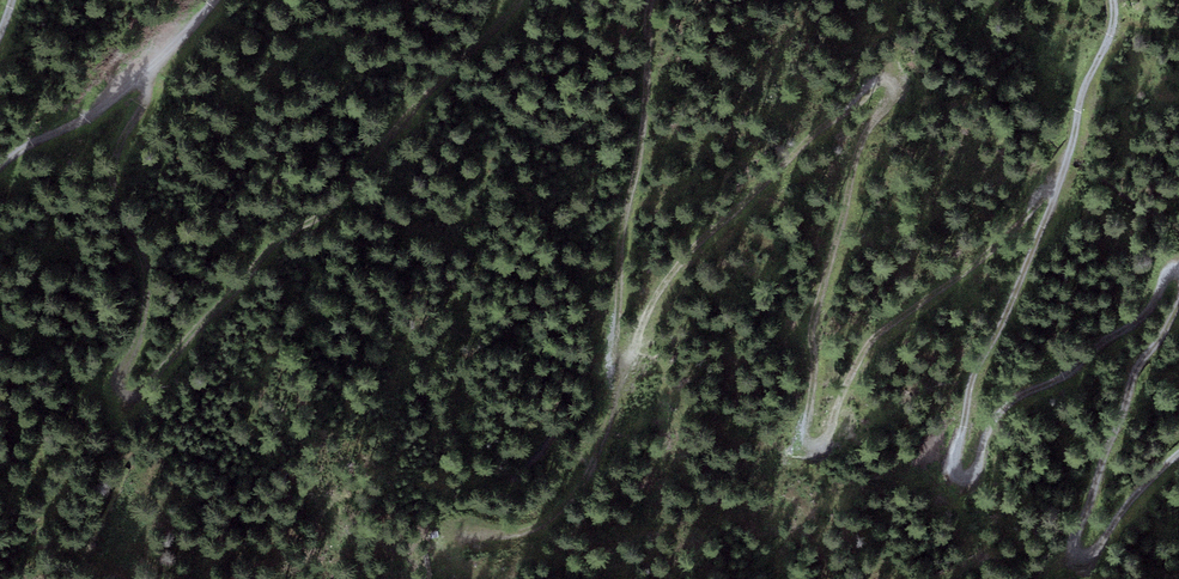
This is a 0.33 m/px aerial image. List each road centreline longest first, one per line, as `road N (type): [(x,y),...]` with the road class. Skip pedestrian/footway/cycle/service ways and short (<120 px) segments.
road 1 (track): [(1050,191),(971,265),(870,339),(825,435),(808,445),(812,321),(862,138),(892,95),(888,82),(874,83),(690,249),(617,361),(619,241),(643,118),(649,0)]
road 2 (track): [(517,0),(419,99),(338,200),(276,240),(145,385),(126,393),(118,382),(141,321),(145,275),(114,178),(119,144),(146,99),(142,72)]
road 3 (track): [(1178,269),(1133,323),(1005,405),(961,482),(954,468),(971,378),(1011,304),(1052,204),(1050,191)]
road 4 (track): [(1178,450),(1091,551),(1079,553),(1075,542),(1132,373),(1178,300)]
road 5 (track): [(456,532),(529,527),(567,502),(605,427),(617,361)]
road 6 (track): [(1113,0),(1112,28),(1081,88),(1074,136),(1050,191)]
road 7 (track): [(142,72),(0,165)]

